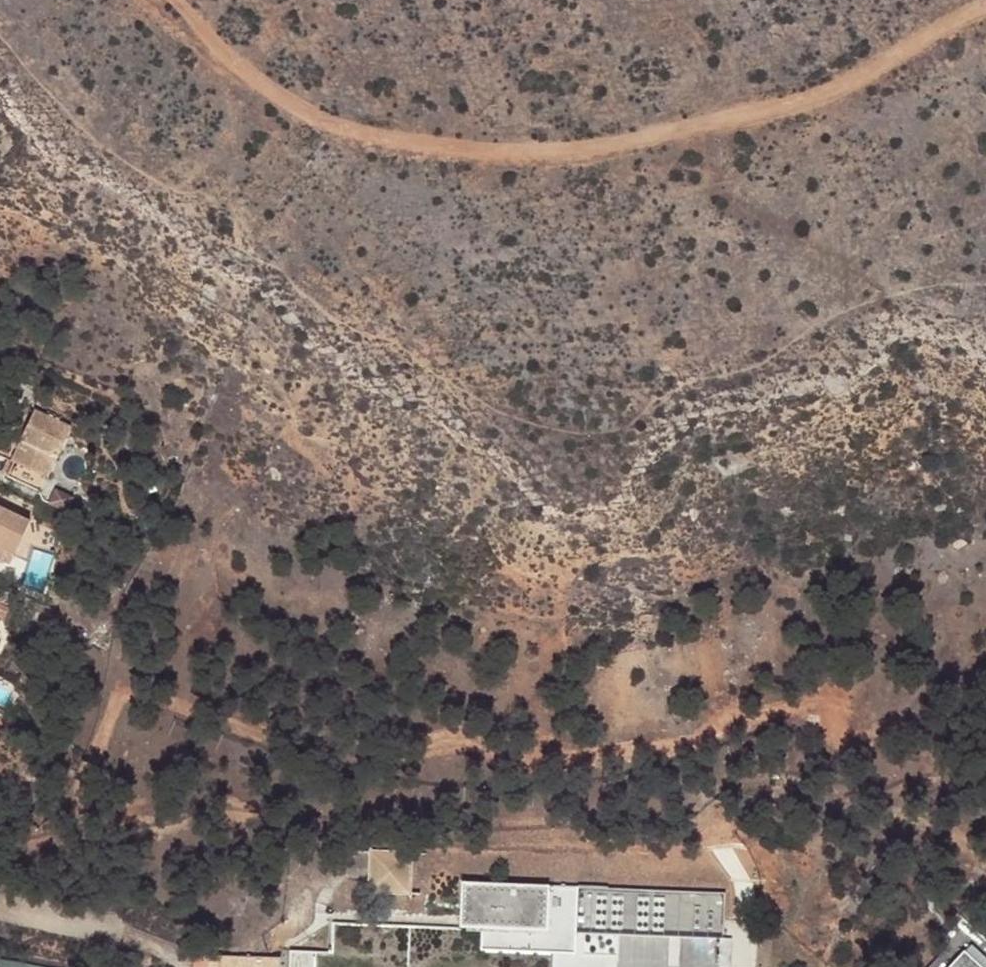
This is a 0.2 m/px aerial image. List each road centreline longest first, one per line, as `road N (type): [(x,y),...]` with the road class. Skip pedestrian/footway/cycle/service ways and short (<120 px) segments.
road 1 (track): [(985,19),(780,111),(582,151),(453,154),(333,135),(236,75),(157,0)]

